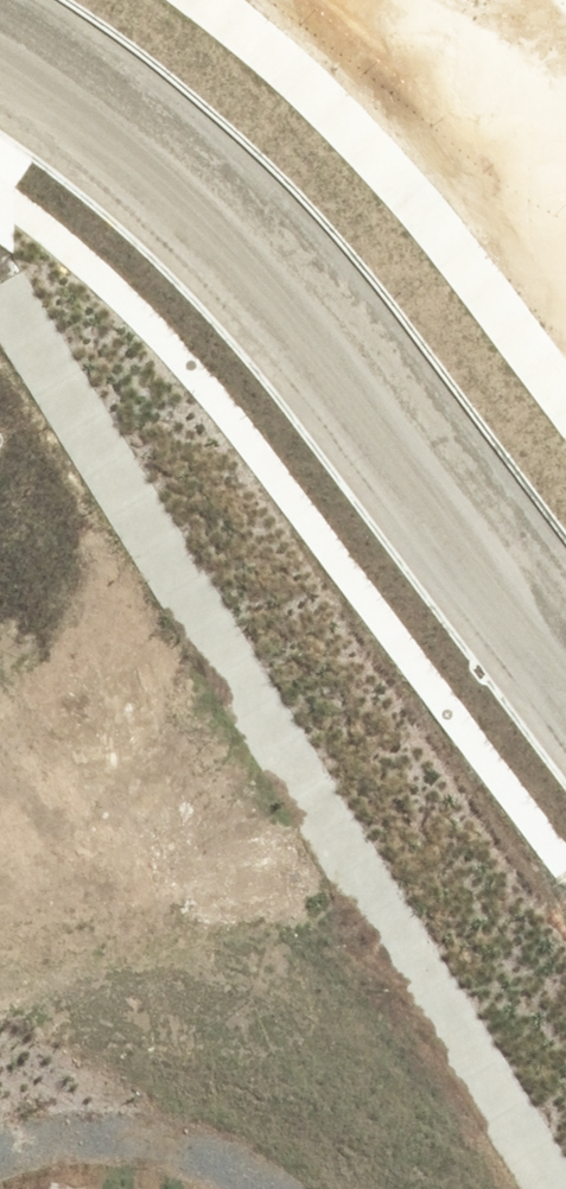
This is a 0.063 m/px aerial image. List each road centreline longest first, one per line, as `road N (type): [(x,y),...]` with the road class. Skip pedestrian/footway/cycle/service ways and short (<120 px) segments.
road 1 (track): [(549,1188),(0,297)]
road 2 (unclassified): [(565,617),(431,434),(282,278),(96,117),(0,47)]
road 3 (track): [(0,1130),(39,1116),(173,1128),(272,1188)]

